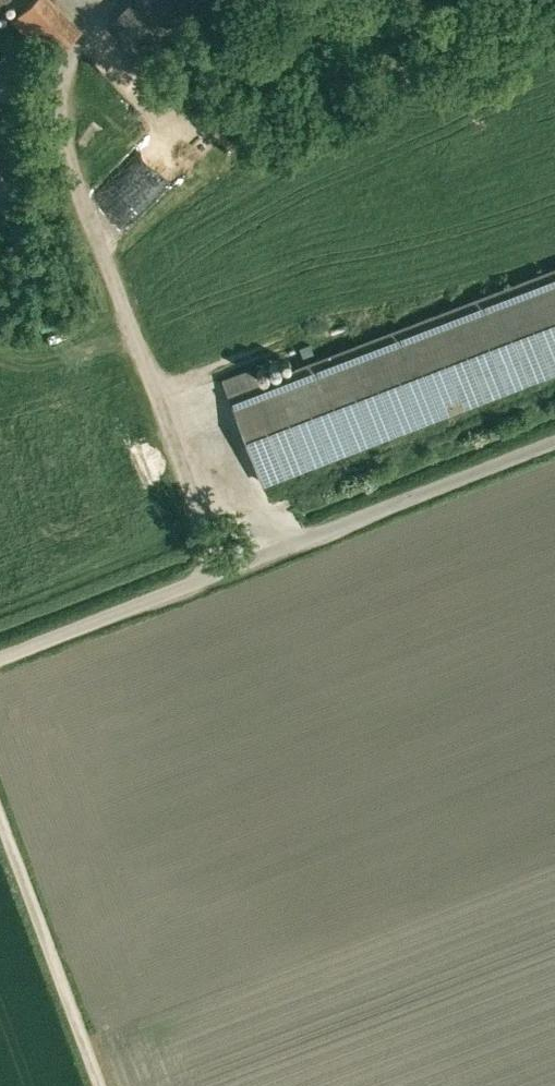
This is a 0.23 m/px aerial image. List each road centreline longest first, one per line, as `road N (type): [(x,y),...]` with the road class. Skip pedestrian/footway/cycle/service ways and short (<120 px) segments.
road 1 (unclassified): [(0,671),(554,452)]
road 2 (unclassified): [(0,691),(148,1085)]

